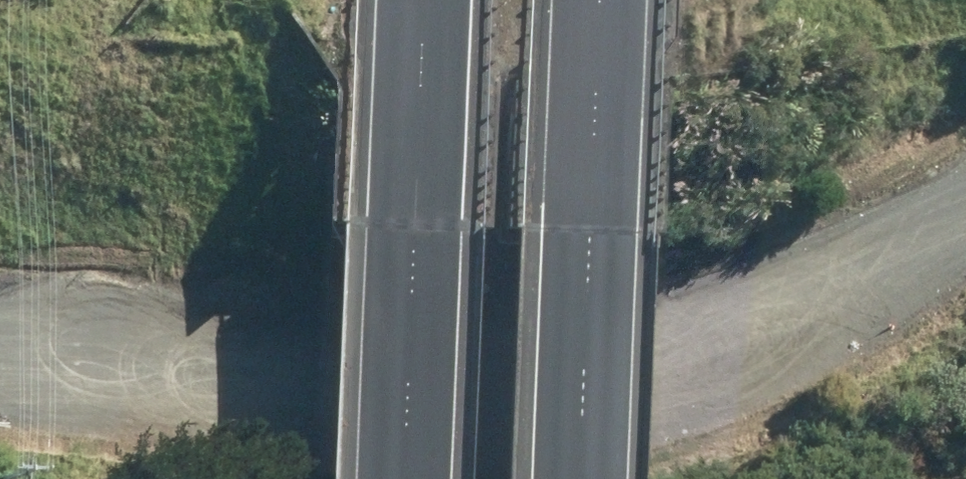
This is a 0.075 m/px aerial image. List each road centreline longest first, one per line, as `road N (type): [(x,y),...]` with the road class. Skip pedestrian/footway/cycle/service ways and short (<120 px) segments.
road 1 (unclassified): [(0,374),(456,382),(572,366),(695,339),(965,222)]
road 2 (motorway): [(408,478),(426,0)]
road 3 (motorway): [(601,0),(585,478)]

